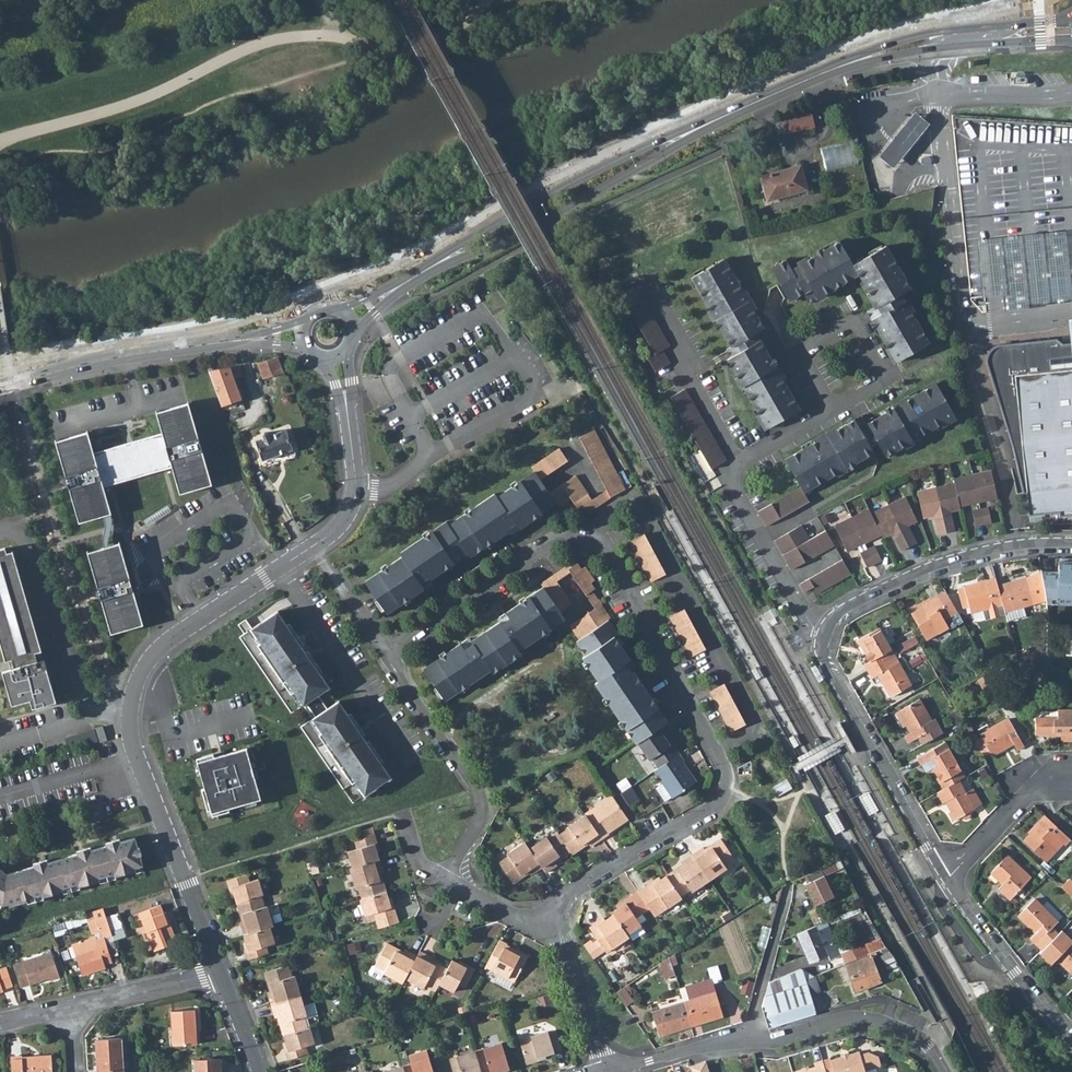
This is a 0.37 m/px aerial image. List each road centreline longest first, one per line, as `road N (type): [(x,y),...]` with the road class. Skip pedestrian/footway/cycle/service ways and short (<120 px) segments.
road 1 (residential): [(547,919),(561,899),(716,807),(726,791),(725,766),(609,549),(592,536),(557,536),(386,651)]
road 2 (residential): [(277,569),(164,644),(131,703),(135,751),(220,972)]
road 3 (secondary): [(441,261),(545,221),(695,130)]
road 4 (secondary): [(695,130),(596,169),(441,261)]
road 5 (residential): [(825,649),(838,613),(932,565),(1021,544),(1071,544)]
road 6 (residential): [(386,651),(480,799),(481,814),(447,883)]
road 7 (residential): [(951,883),(825,649)]
road 8 (secondary): [(244,340),(95,362),(0,386)]
road 9 (residential): [(277,569),(411,761)]
road 10 (secondary): [(1071,16),(935,32),(856,60)]
road 11 (residential): [(746,1040),(856,1021),(920,1037),(946,1071)]
road 12 (secondary): [(856,60),(1071,40)]
road 13 (residential): [(742,467),(695,383),(691,353),(654,281)]
road 14 (residential): [(1071,1039),(951,883)]
road 15 (secondary): [(695,130),(856,60)]
road 16 (residential): [(547,919),(606,1070)]
road 17 (residential): [(789,887),(746,1040)]
road 18 (residential): [(347,410),(353,500),(334,531),(312,546)]
road 19 (residential): [(220,972),(72,1007)]
road 20 (residential): [(606,1070),(746,1040)]
road 21 (residential): [(386,651),(312,546)]

